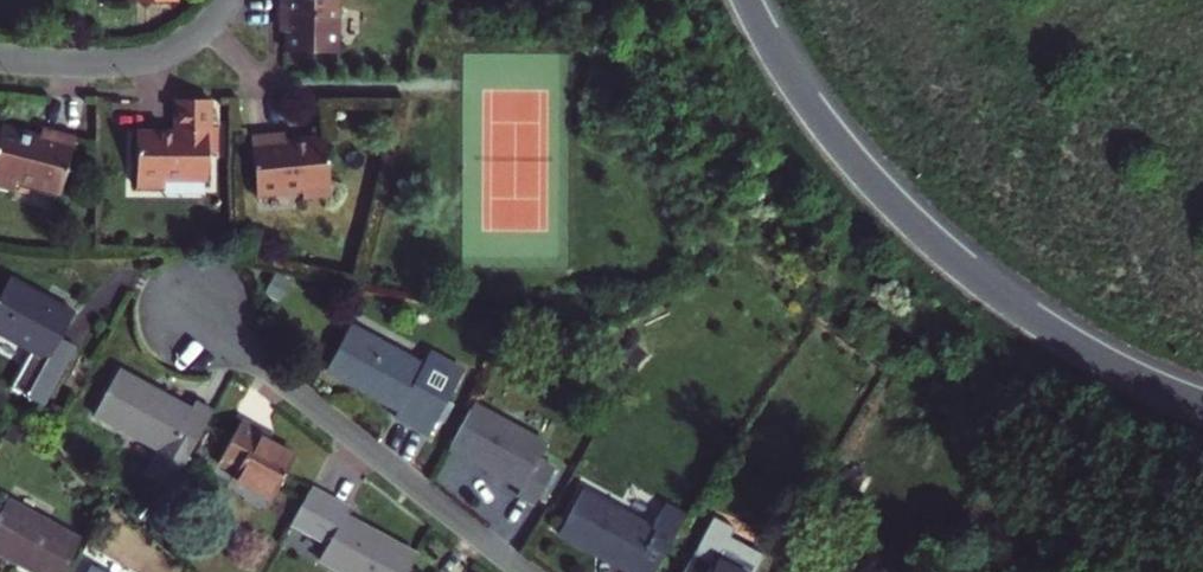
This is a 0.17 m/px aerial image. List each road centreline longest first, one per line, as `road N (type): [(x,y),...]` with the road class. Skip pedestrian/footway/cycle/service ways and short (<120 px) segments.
road 1 (motorway): [(1202,404),(1067,341),(954,261),(829,132),(747,0)]
road 2 (residential): [(193,313),(518,571)]
road 3 (residential): [(226,0),(199,33),(142,59),(0,58)]

